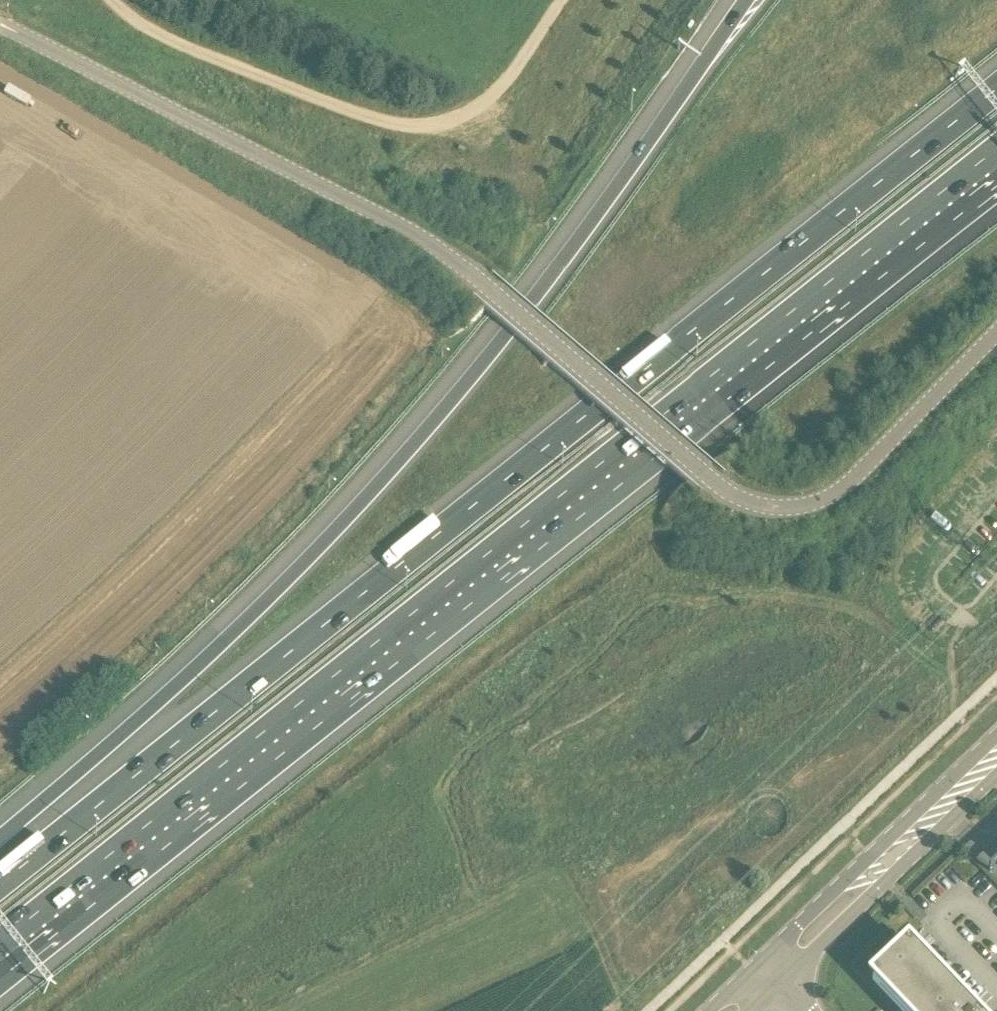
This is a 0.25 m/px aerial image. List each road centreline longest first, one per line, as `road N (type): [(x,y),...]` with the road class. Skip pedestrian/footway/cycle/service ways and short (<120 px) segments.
road 1 (motorway): [(996,93),(0,887)]
road 2 (motorway): [(0,951),(996,158)]
road 3 (motorway): [(746,0),(585,229),(304,566),(0,837)]
road 4 (unclassified): [(704,474),(477,279),(406,232),(0,26)]
road 5 (track): [(996,637),(261,1010)]
road 6 (track): [(490,88),(443,120),(413,124),(231,59),(119,0)]
road 7 (unclassified): [(704,474),(765,509),(815,505),(851,483),(996,338)]
road 8 (tertiary): [(777,974),(996,758)]

